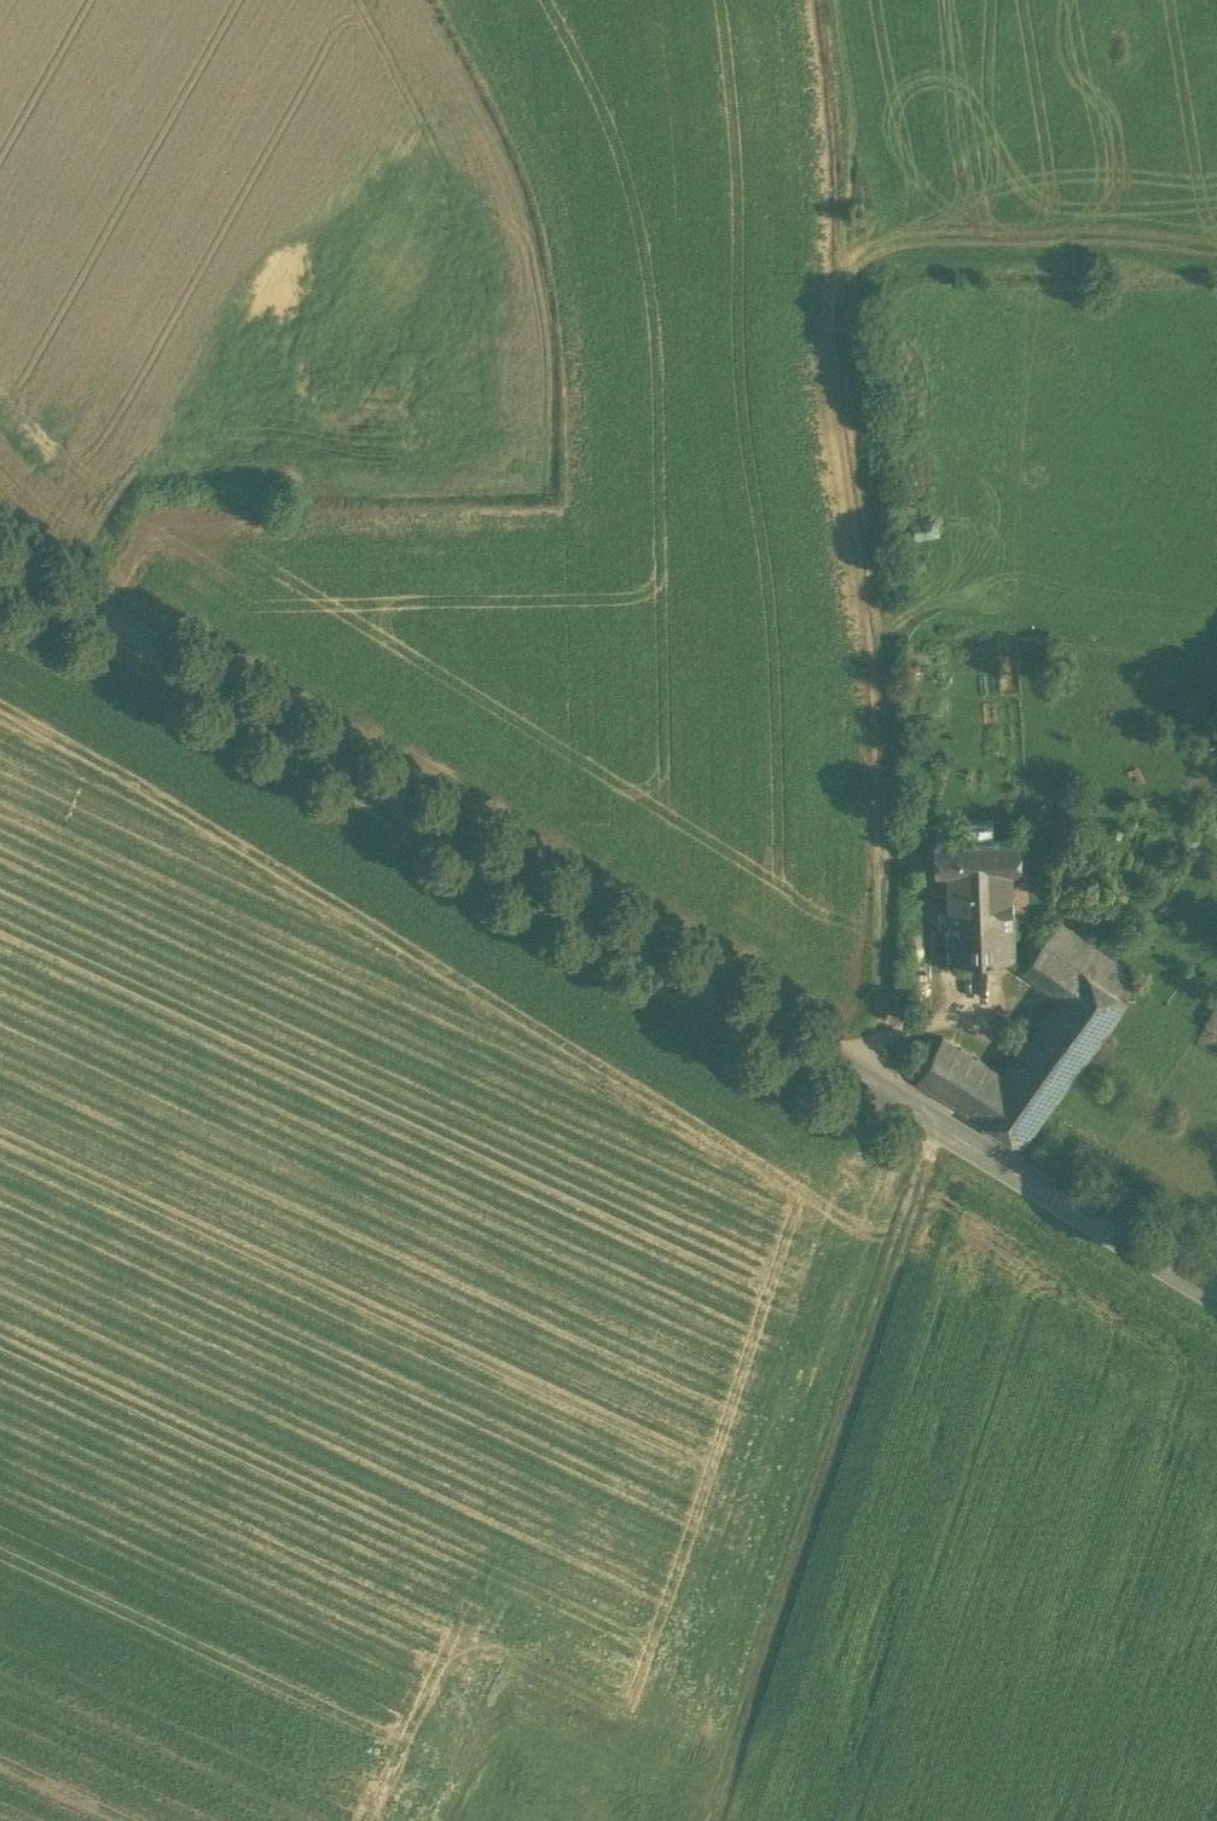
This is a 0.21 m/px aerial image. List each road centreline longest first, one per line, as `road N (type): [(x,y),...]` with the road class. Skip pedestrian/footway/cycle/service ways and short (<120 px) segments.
road 1 (secondary): [(1216,1295),(876,1093),(485,845),(0,561)]
road 2 (track): [(880,1035),(888,654),(851,263)]
road 3 (track): [(940,1128),(710,1820)]

